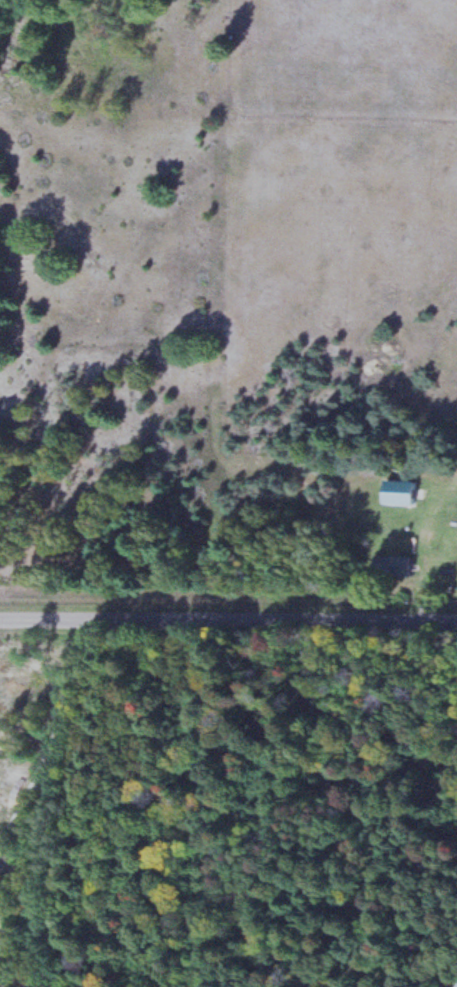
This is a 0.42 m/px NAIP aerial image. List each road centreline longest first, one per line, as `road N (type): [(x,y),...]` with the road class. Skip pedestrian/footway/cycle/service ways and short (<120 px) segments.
road 1 (residential): [(456,626),(0,625)]

